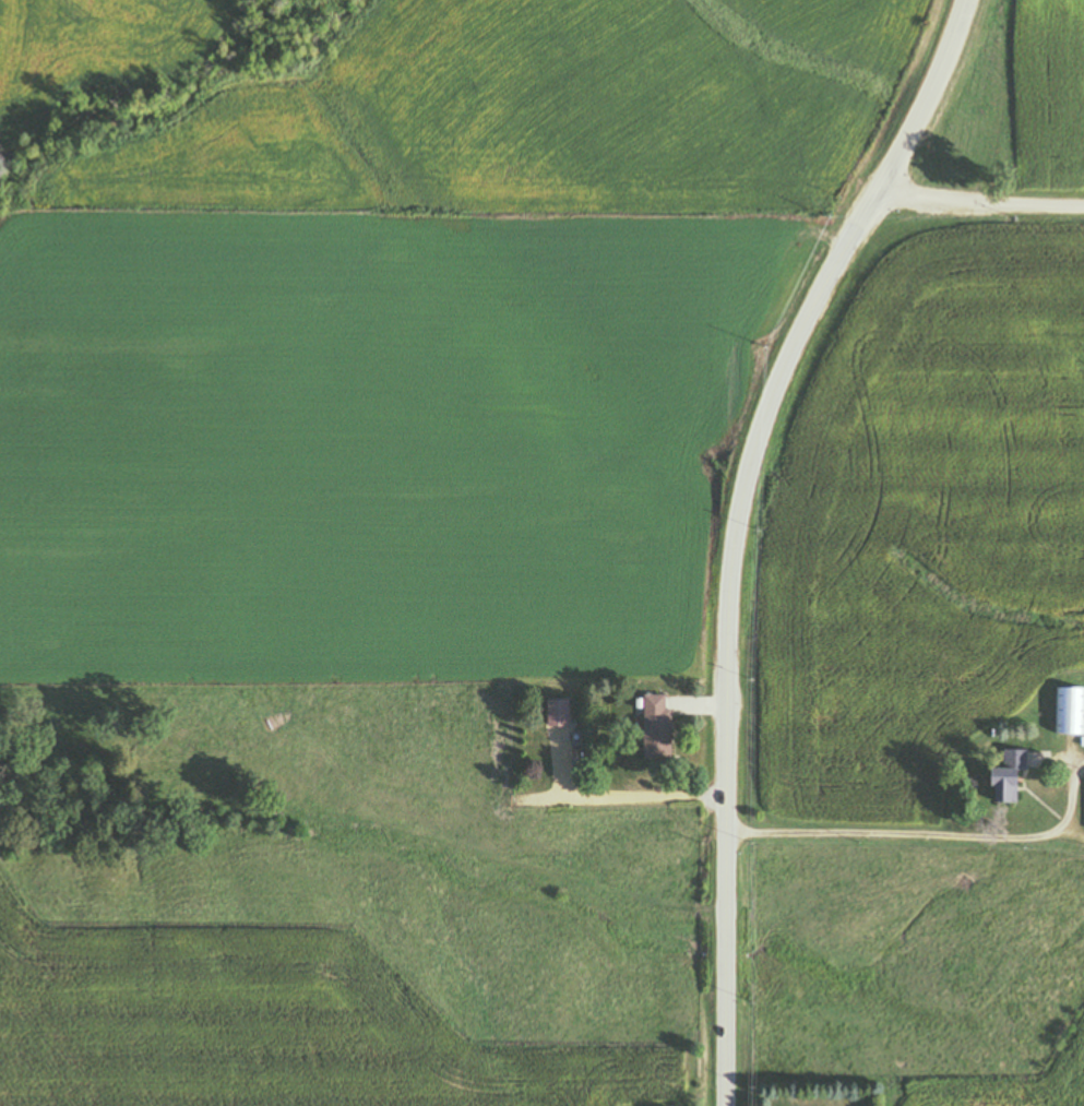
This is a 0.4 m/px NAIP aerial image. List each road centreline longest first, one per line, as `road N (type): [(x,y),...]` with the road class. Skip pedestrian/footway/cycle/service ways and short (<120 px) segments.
road 1 (tertiary): [(920,112),(789,353),(731,545),(728,1105)]
road 2 (residential): [(1083,213),(992,212),(873,193)]

